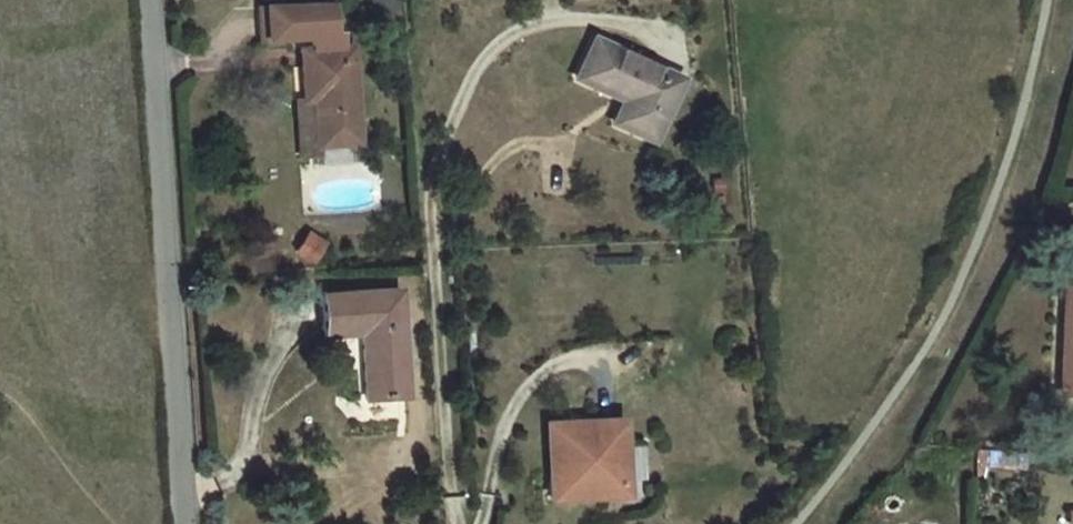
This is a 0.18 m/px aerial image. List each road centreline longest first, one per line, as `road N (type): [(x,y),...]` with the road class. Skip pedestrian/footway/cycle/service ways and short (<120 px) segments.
road 1 (unclassified): [(168,0),(192,523)]

